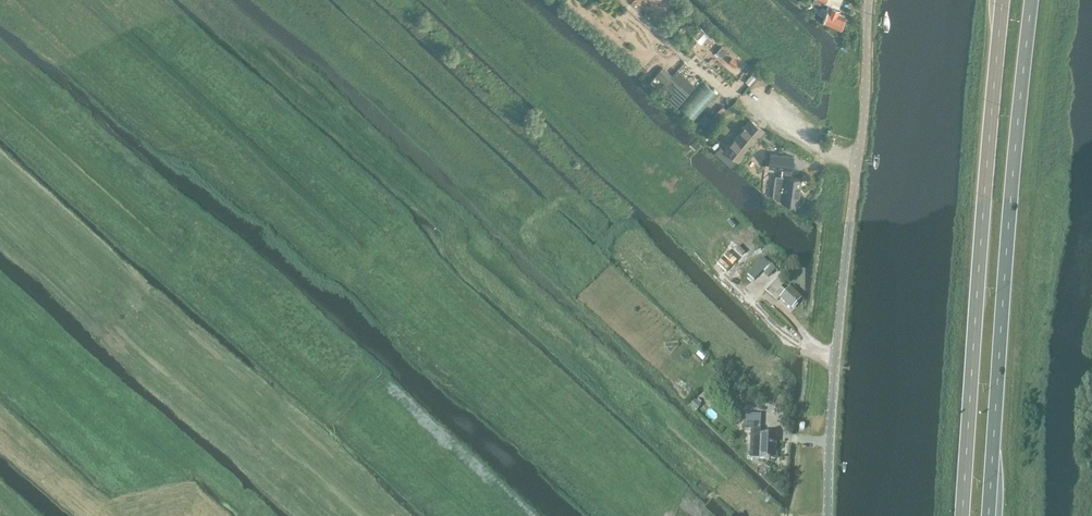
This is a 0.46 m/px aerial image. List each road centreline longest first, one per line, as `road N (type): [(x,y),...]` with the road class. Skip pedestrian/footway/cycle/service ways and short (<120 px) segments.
road 1 (unclassified): [(829,515),(832,387),(871,0)]
road 2 (trunk): [(987,515),(1032,0)]
road 3 (trunk): [(1004,0),(961,515)]

